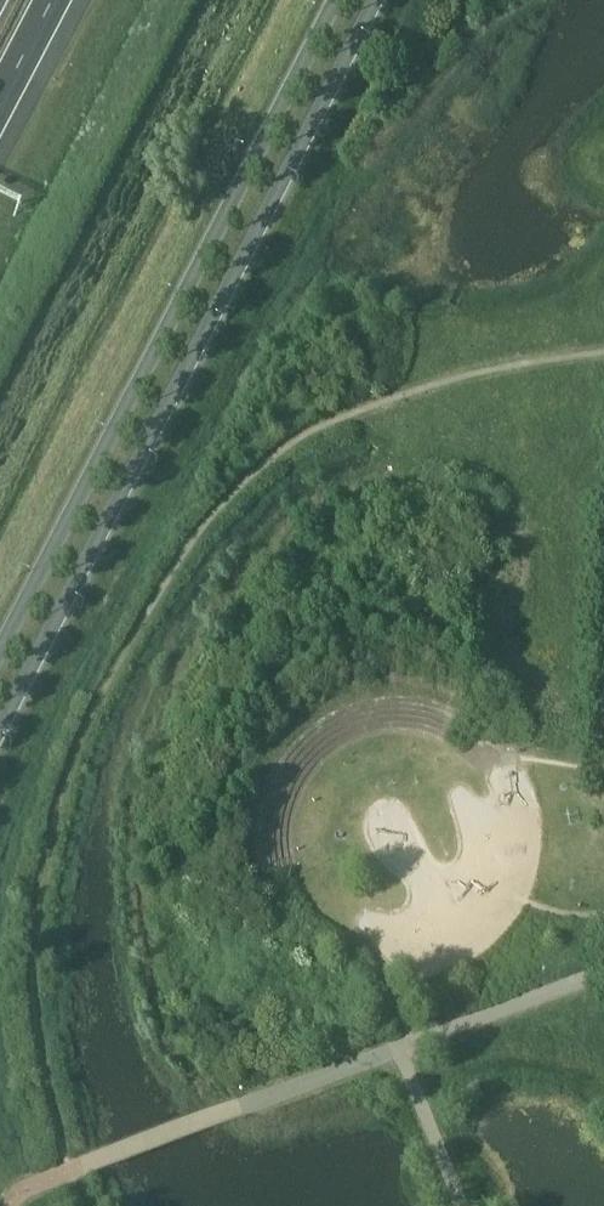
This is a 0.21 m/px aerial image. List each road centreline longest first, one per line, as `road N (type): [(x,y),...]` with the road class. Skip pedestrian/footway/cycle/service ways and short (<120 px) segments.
road 1 (secondary): [(0,727),(374,0)]
road 2 (secondary): [(334,0),(0,650)]

